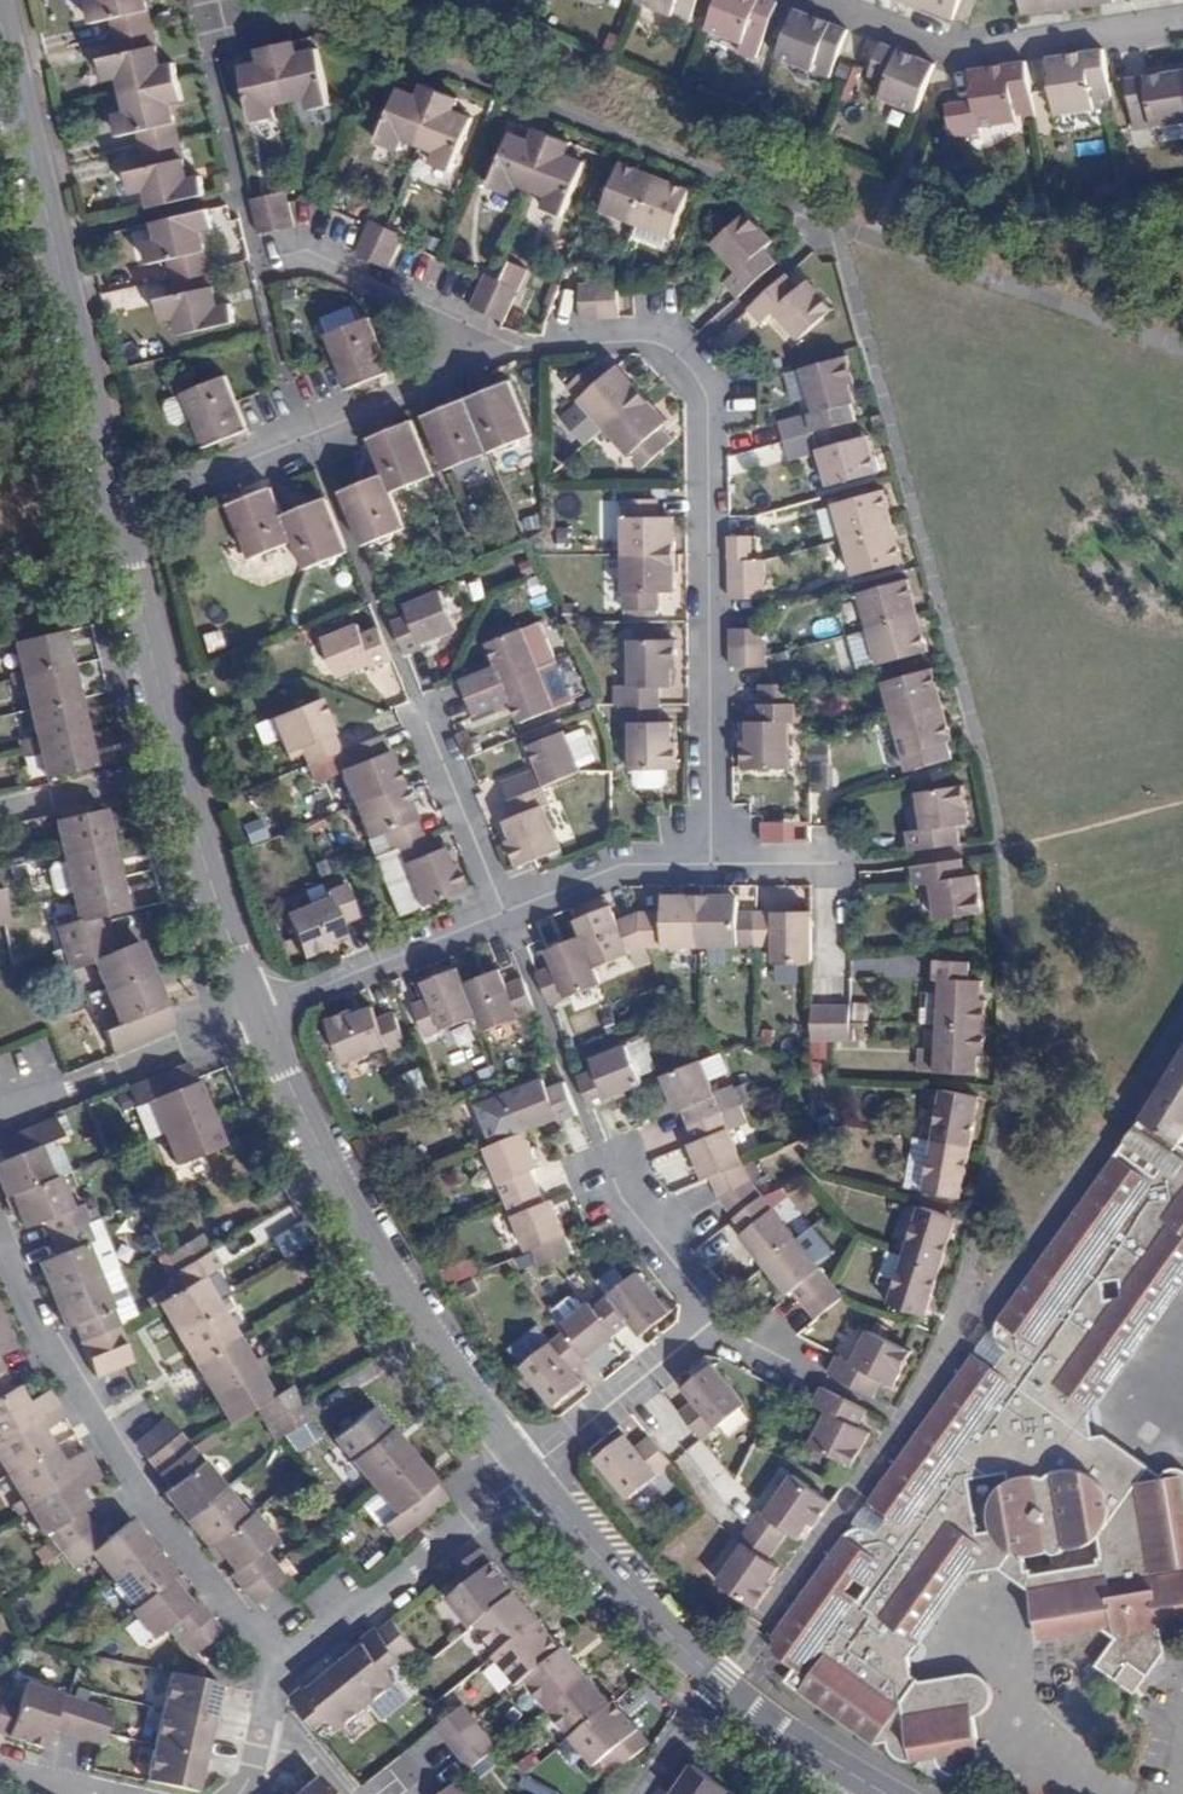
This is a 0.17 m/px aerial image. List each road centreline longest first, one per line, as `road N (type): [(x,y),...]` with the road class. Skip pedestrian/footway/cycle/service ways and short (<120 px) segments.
road 1 (residential): [(259,1014),(592,875),(710,864),(705,394),(682,358),(649,339),(580,338),(481,362),(116,505)]
road 2 (residential): [(529,1471),(380,1257),(259,1014)]
road 3 (residential): [(259,1014),(193,825),(116,505)]
road 4 (residential): [(283,1672),(121,1464),(62,1365),(0,1231)]
road 5 (residential): [(885,1793),(717,1681),(613,1576),(529,1471)]
road 6 (residential): [(116,505),(21,119)]
road 7 (residential): [(824,0),(953,49),(1182,18)]
road 8 (residential): [(283,1672),(529,1471)]
road 9 (residential): [(0,1115),(259,1014)]
road 10 (residential): [(717,1317),(529,1471)]
road 11 (residential): [(608,1164),(632,1212),(717,1317)]
road 12 (residential): [(235,1793),(254,1774),(283,1672)]

